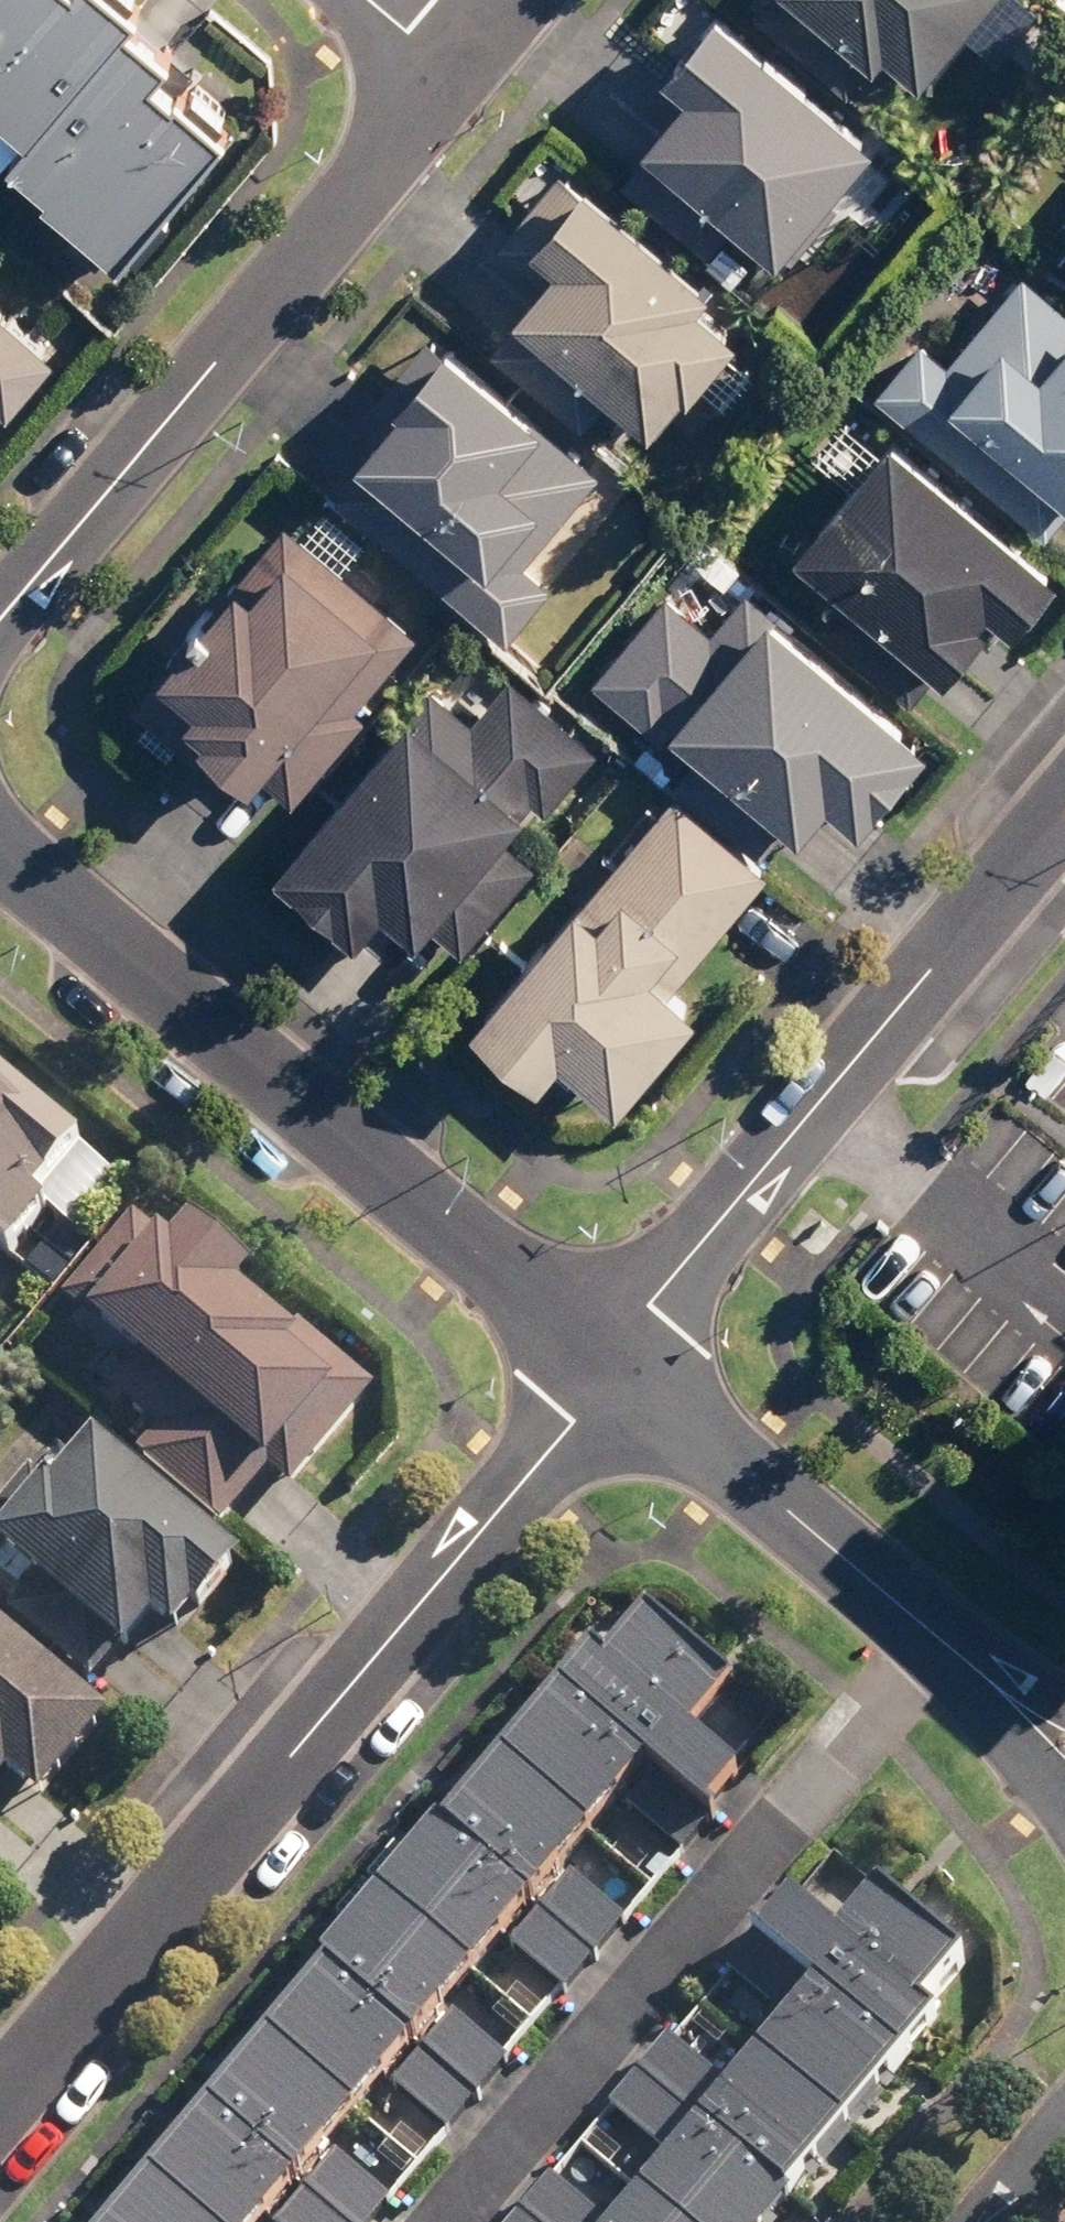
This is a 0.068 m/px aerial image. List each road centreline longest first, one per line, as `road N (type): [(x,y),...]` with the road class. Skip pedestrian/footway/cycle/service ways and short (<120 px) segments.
road 1 (residential): [(0,2107),(575,1421),(606,1363)]
road 2 (residential): [(0,845),(606,1363)]
road 3 (residential): [(440,2221),(936,1637)]
road 4 (residential): [(606,1363),(1064,811)]
road 5 (residential): [(0,620),(454,70)]
road 6 (residential): [(606,1363),(936,1637)]
road 7 (residential): [(1064,1805),(969,1663)]
road 8 (tertiary): [(984,2221),(1064,2112)]

